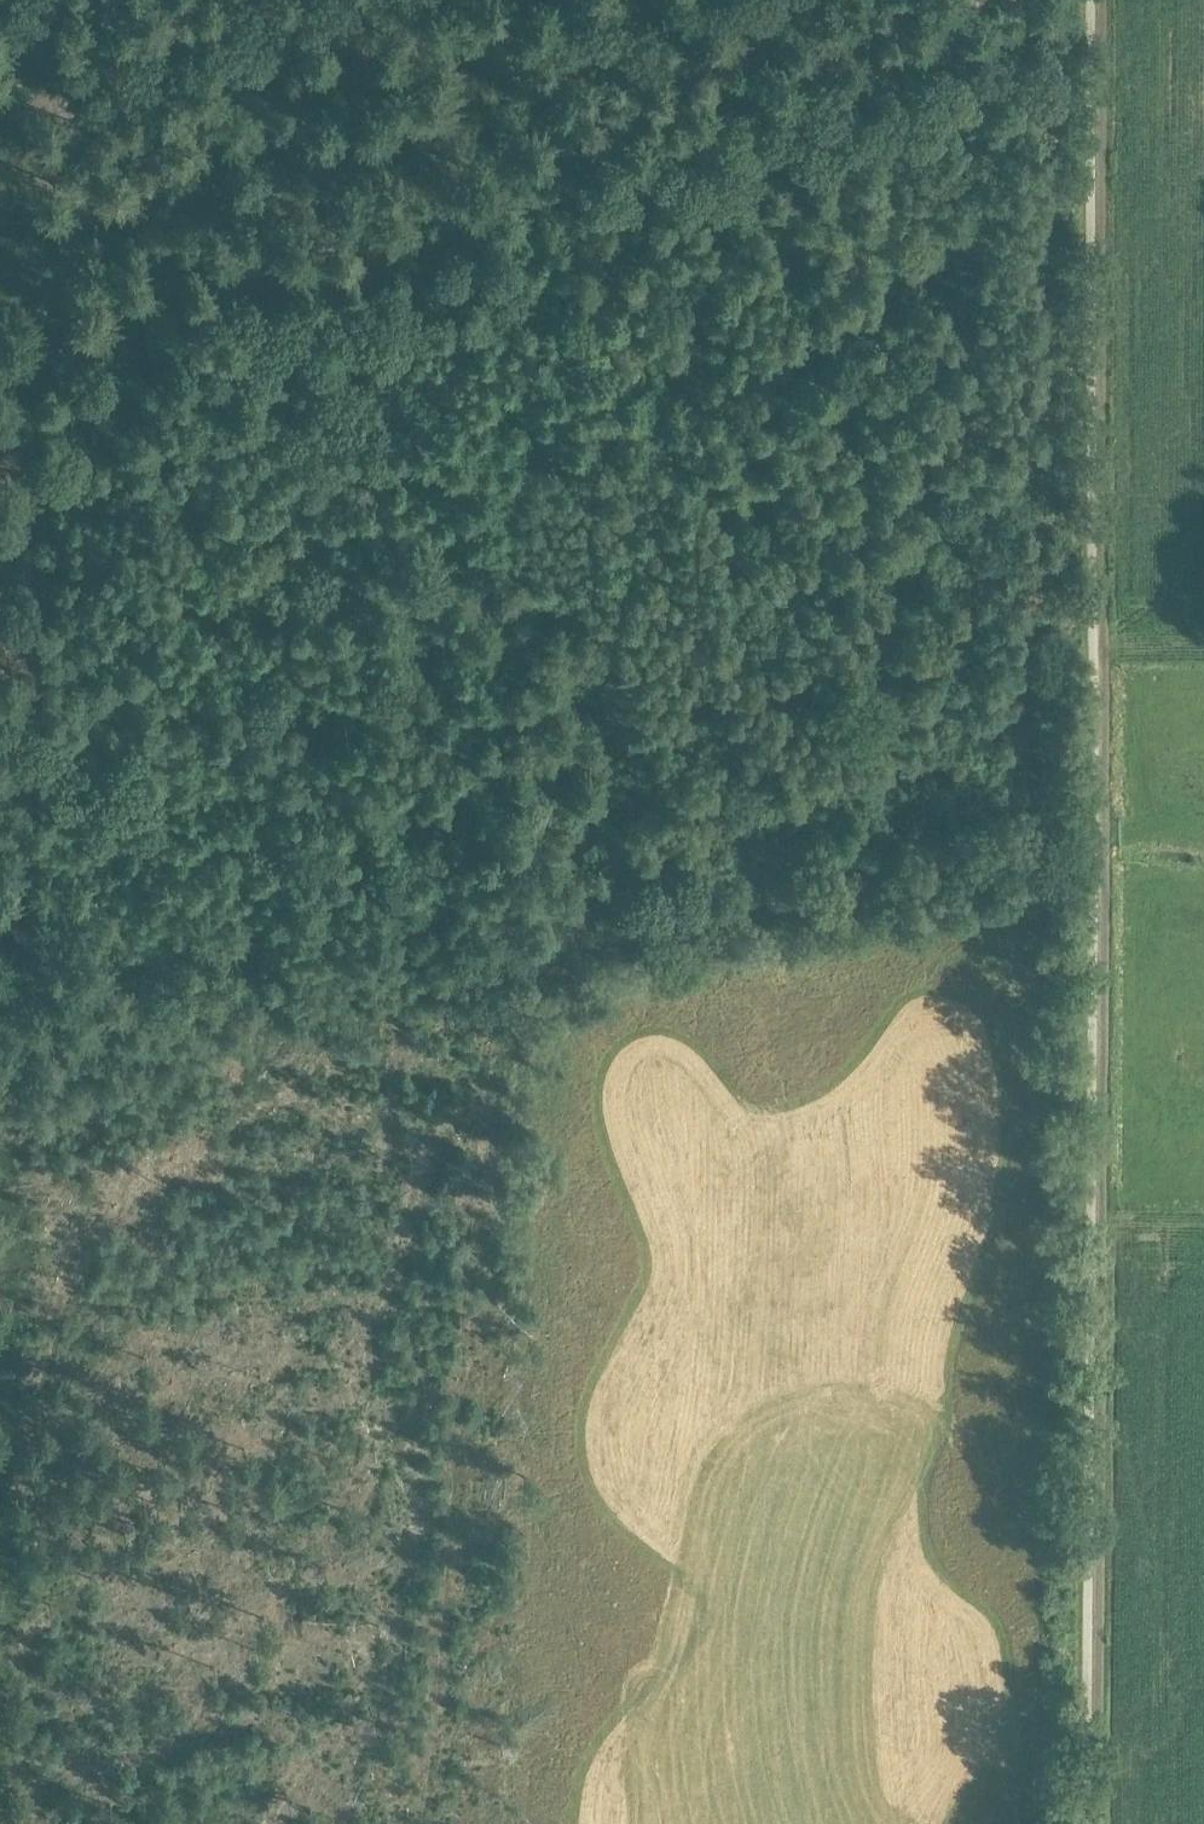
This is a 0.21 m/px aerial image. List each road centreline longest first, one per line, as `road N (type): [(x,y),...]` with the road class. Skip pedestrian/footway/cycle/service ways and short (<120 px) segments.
road 1 (track): [(1108,0),(1101,1823)]
road 2 (track): [(0,3),(66,100),(87,150),(79,224),(36,341),(26,448),(26,840),(20,878),(0,916)]

